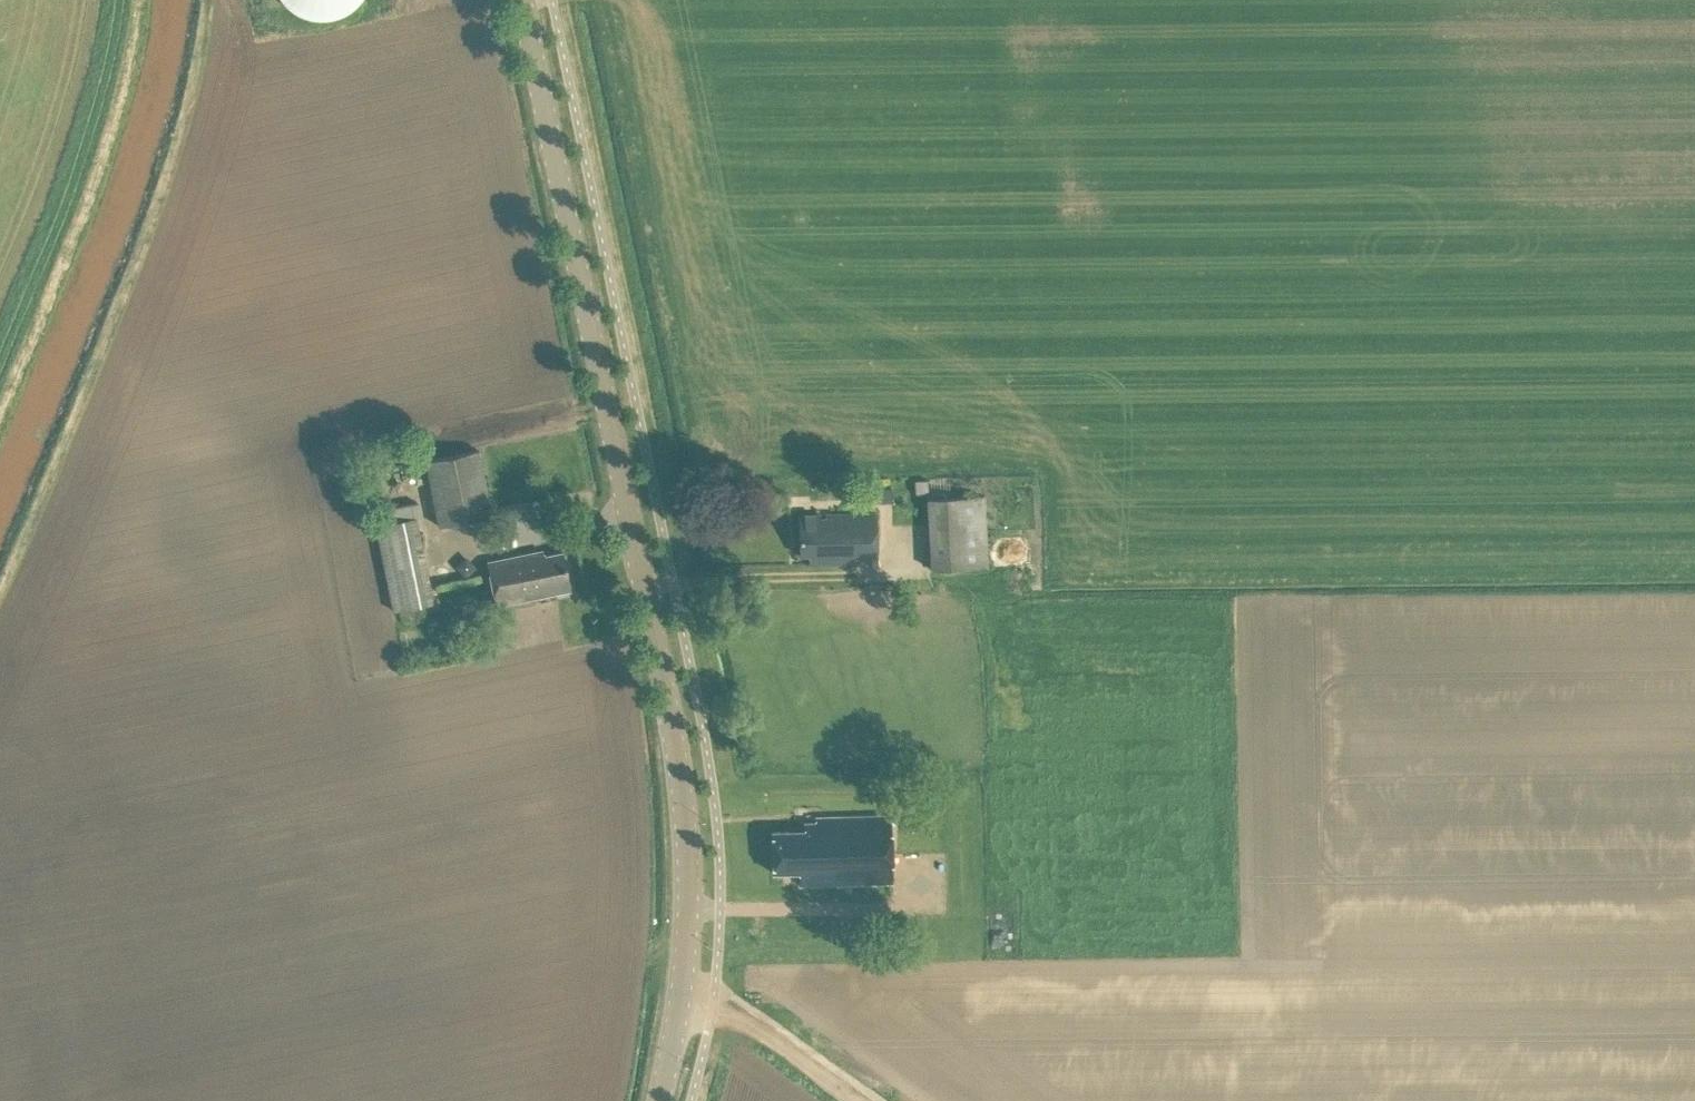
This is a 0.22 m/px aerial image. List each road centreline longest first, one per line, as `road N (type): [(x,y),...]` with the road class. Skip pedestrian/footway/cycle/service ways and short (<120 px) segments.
road 1 (secondary): [(658,1100),(686,960),(688,839),(656,629),(526,0)]

